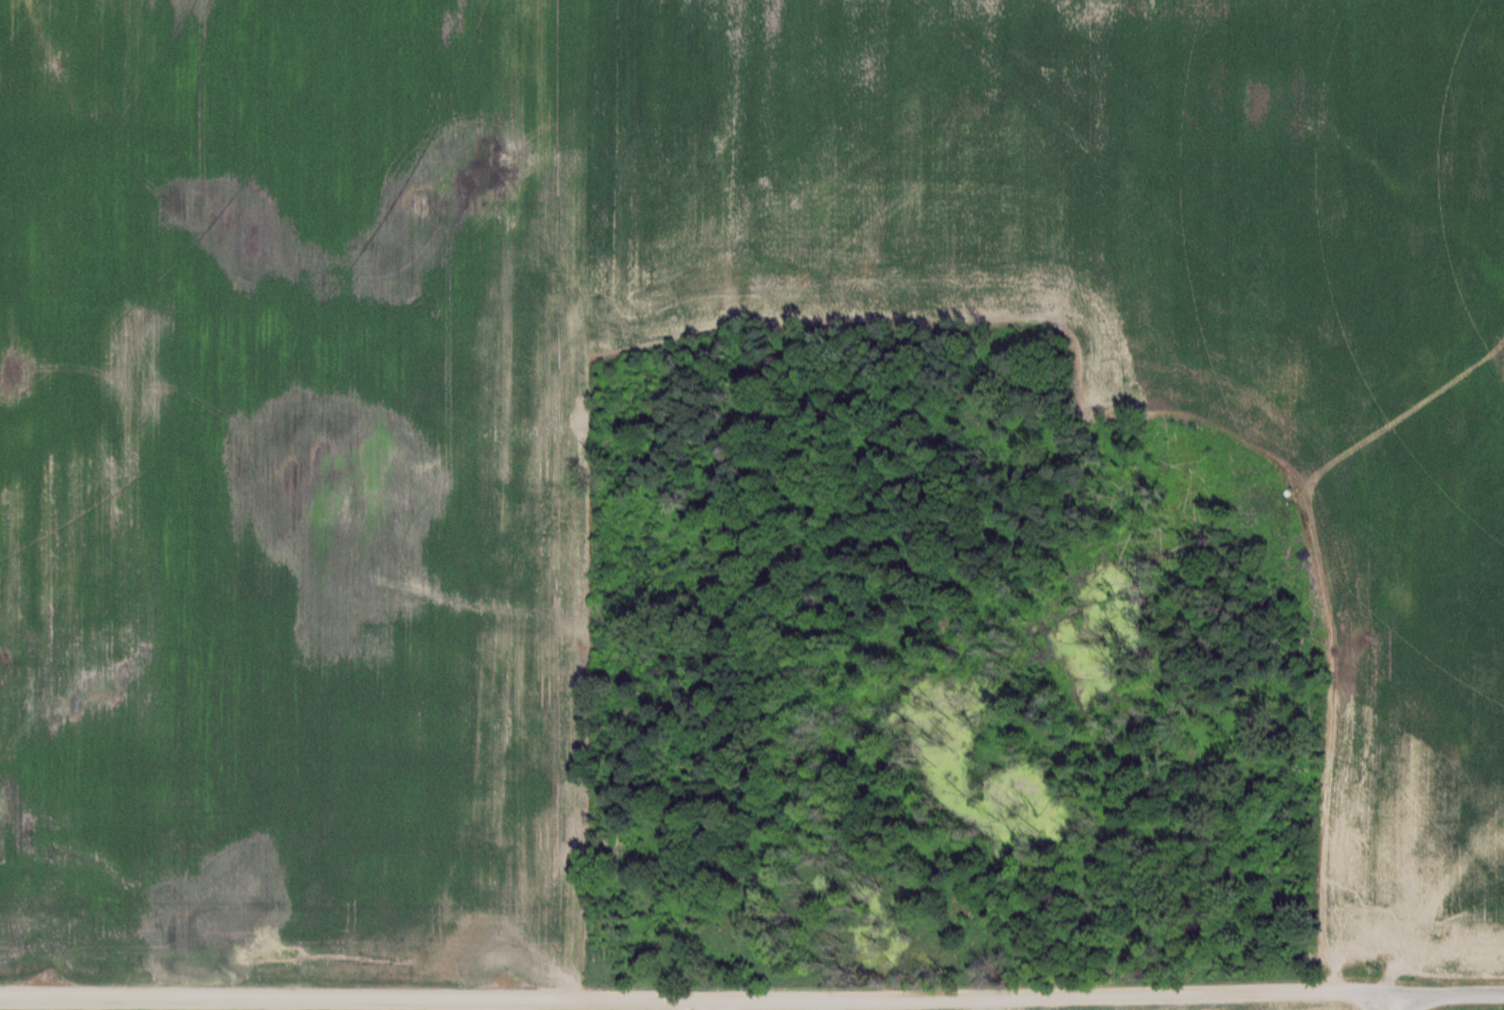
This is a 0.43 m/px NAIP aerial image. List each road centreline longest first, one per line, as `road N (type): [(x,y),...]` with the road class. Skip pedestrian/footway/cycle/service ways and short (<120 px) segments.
road 1 (residential): [(1503,995),(0,1001)]

